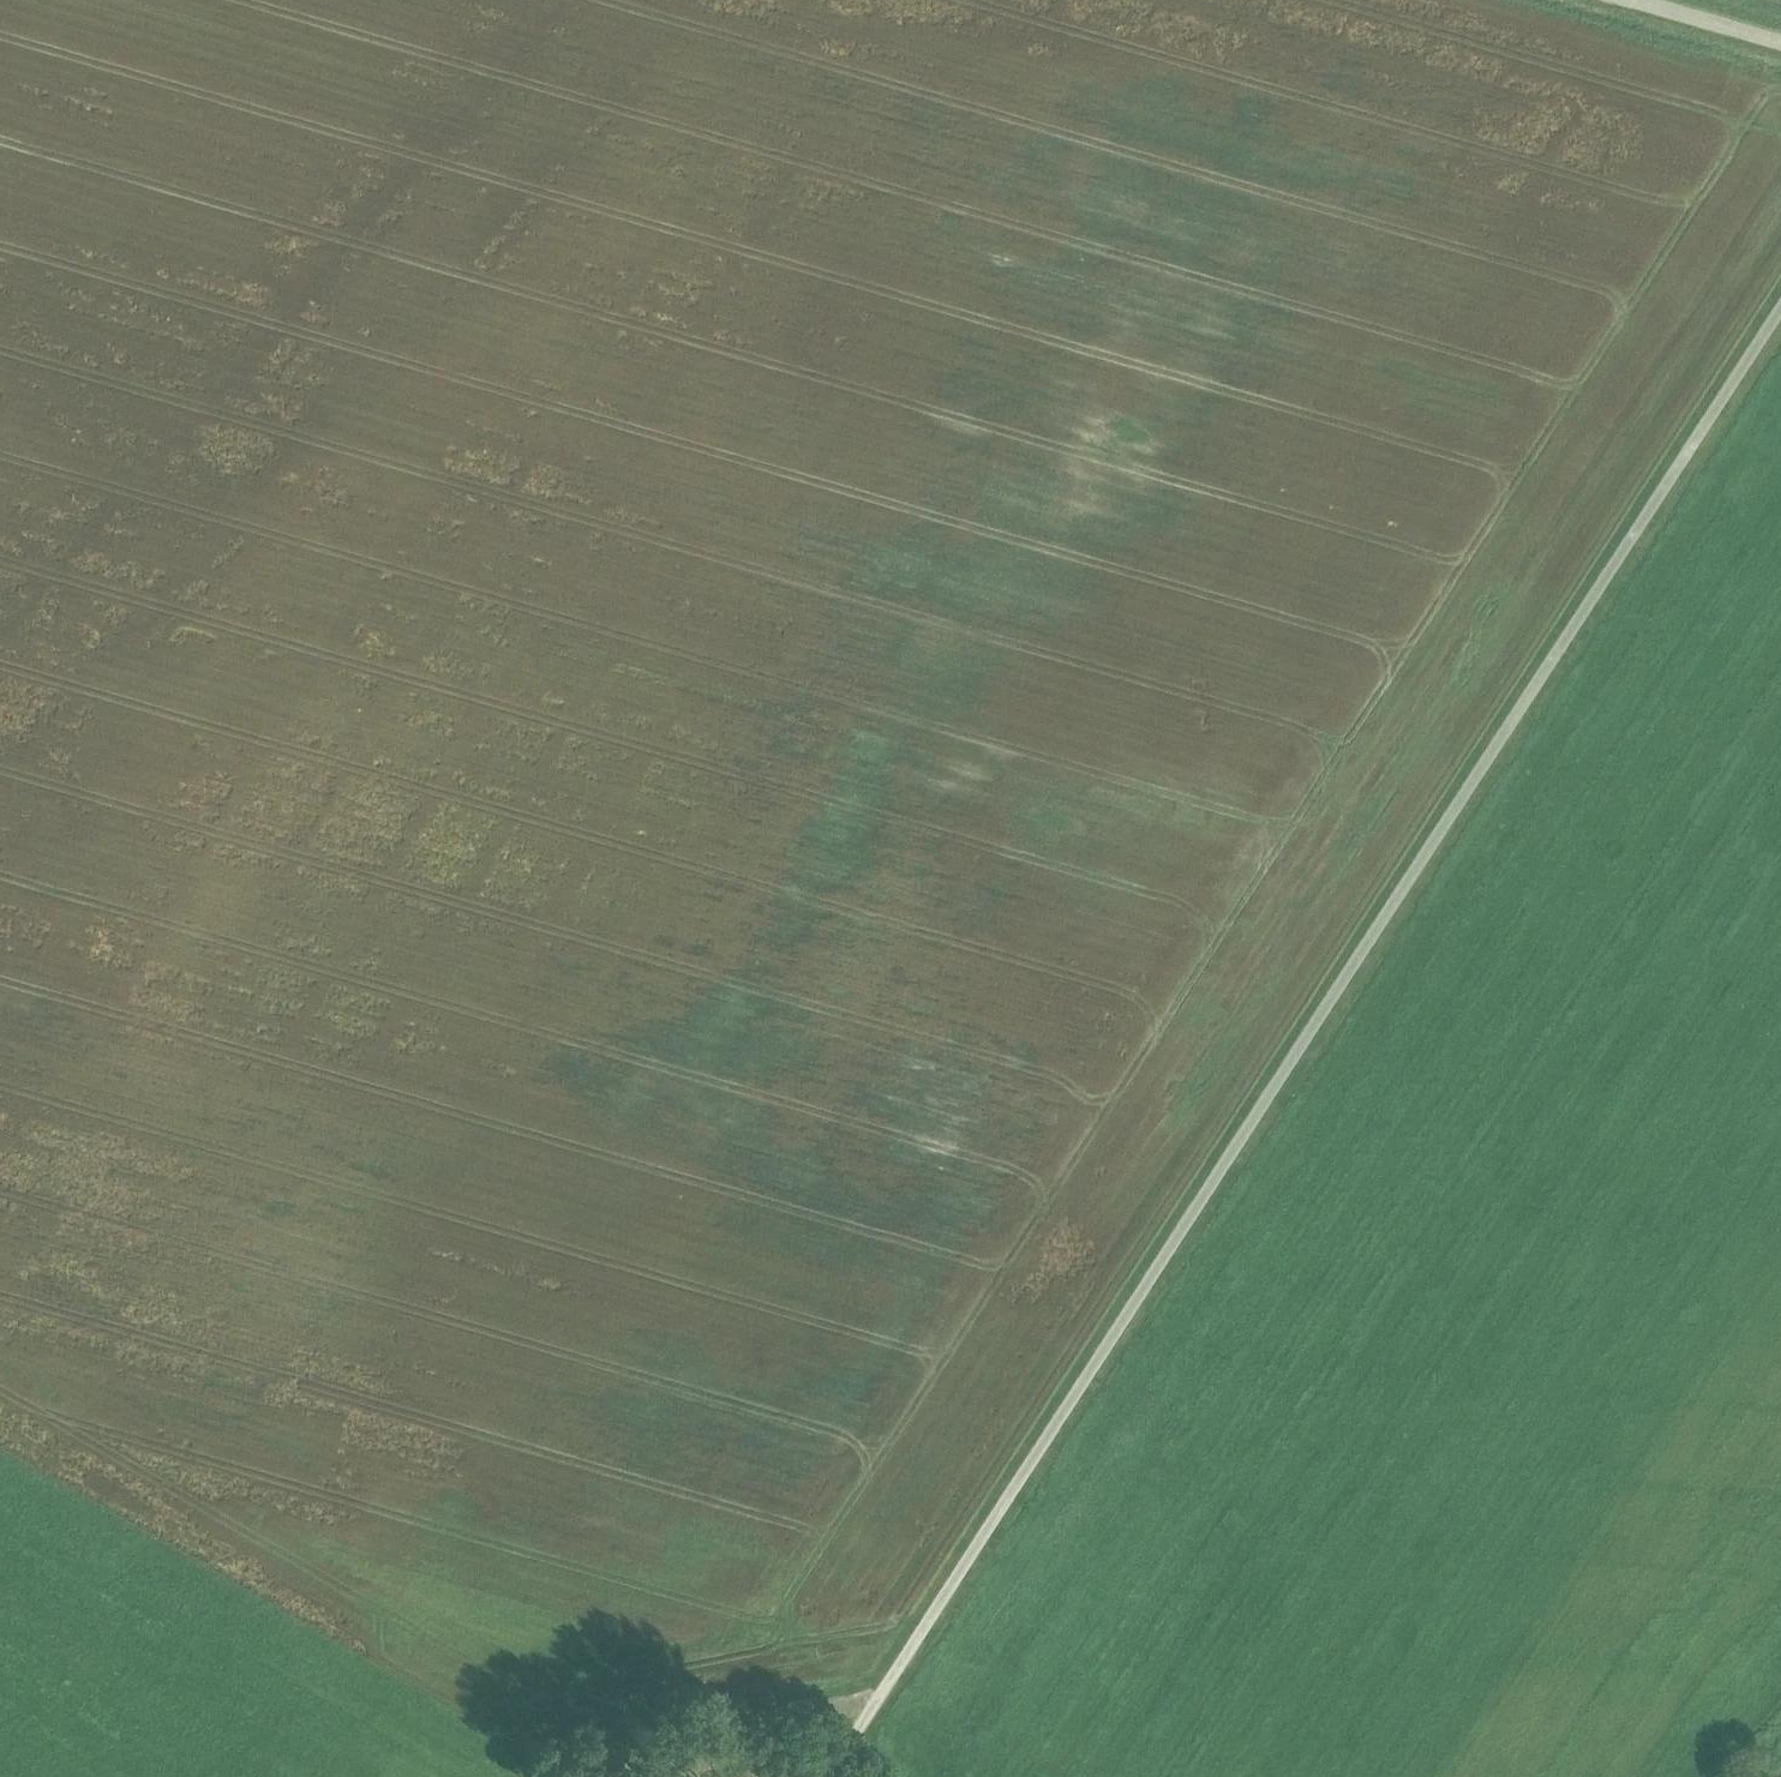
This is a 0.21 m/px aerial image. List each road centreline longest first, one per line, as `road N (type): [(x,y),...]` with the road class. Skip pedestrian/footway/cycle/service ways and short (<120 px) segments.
road 1 (unclassified): [(1780,42),(1636,0)]

